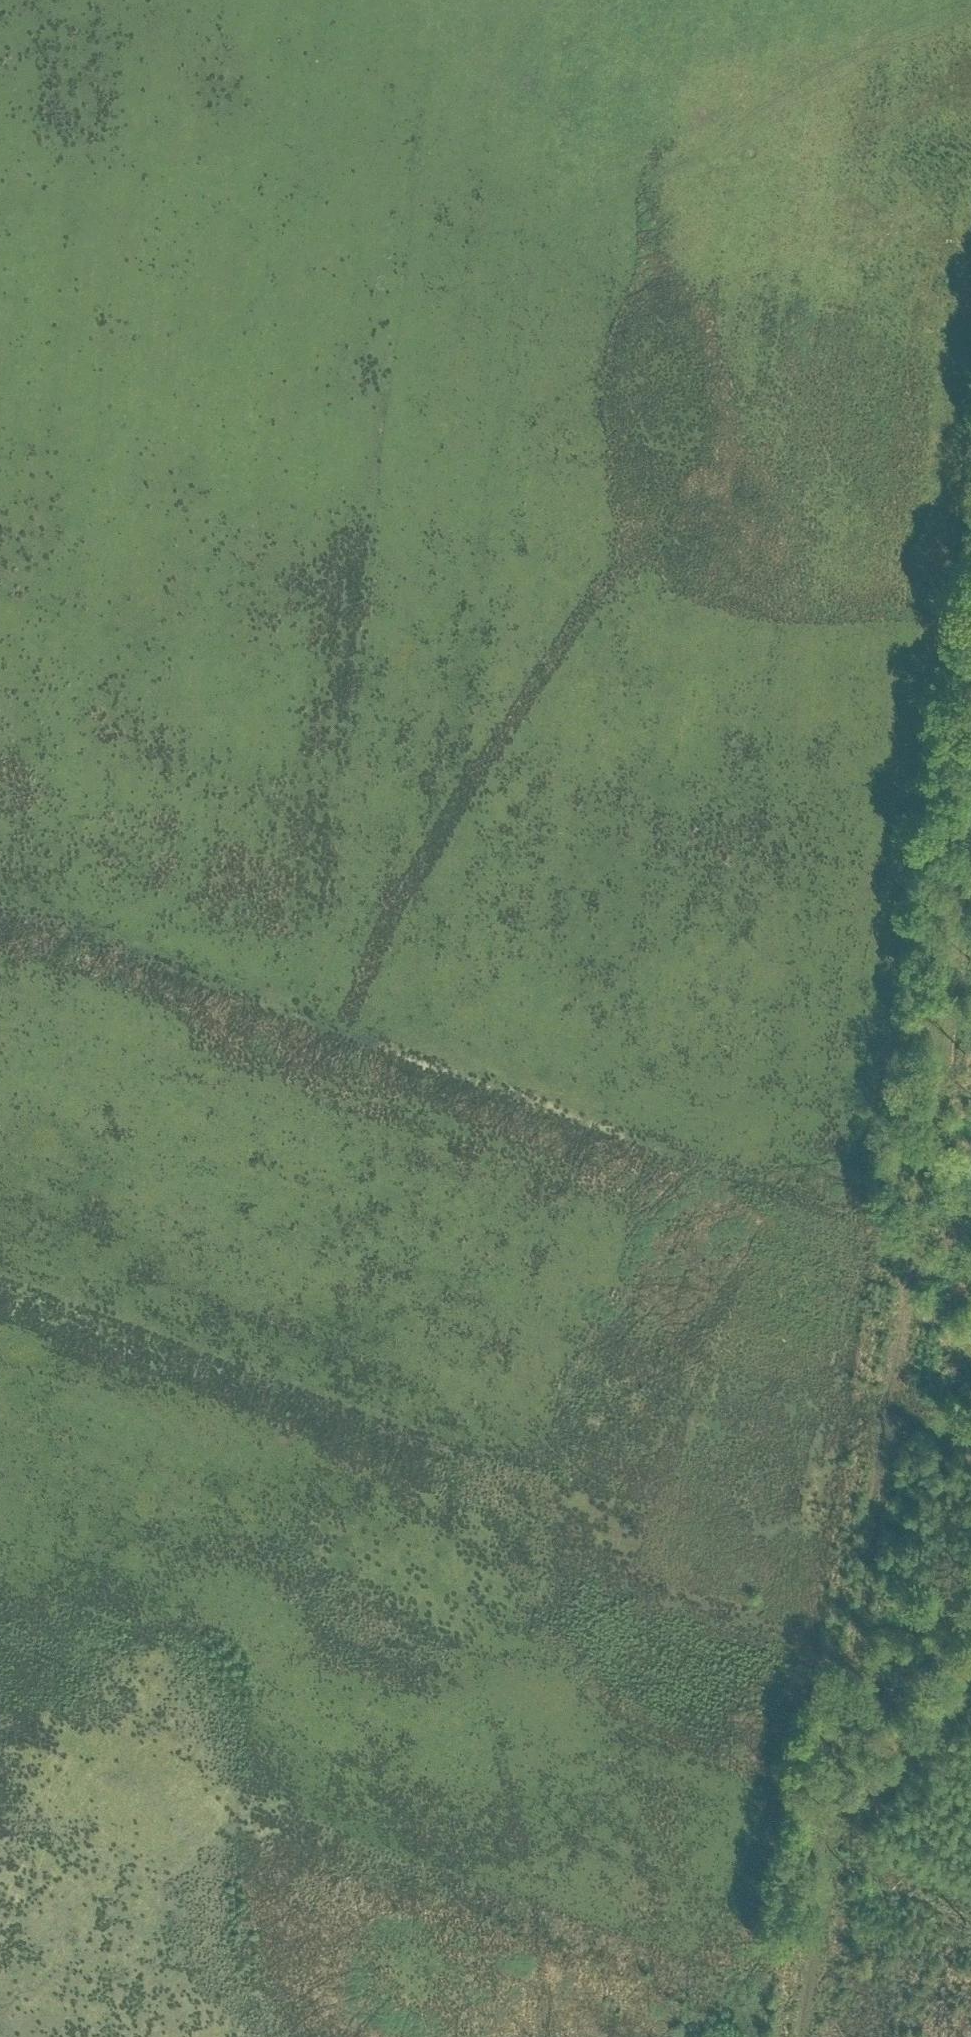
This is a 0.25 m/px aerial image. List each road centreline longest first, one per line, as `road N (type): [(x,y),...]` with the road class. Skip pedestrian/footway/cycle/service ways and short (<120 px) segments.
road 1 (track): [(804,2036),(970,831)]

